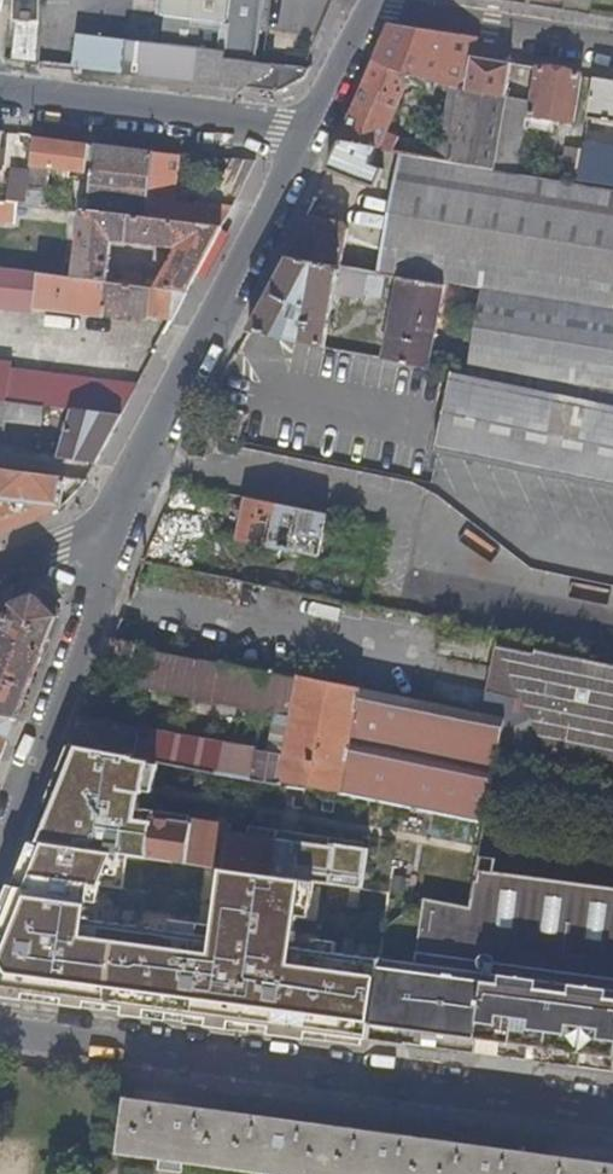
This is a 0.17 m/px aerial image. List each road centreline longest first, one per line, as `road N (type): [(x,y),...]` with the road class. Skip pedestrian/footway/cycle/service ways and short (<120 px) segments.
road 1 (residential): [(0,1022),(612,1105)]
road 2 (tertiary): [(308,130),(115,526)]
road 3 (residential): [(115,526),(0,835)]
road 4 (residential): [(0,91),(308,130)]
road 5 (residential): [(612,40),(371,1)]
road 6 (tertiary): [(371,1),(308,130)]
road 7 (tertiary): [(115,526),(0,573)]

